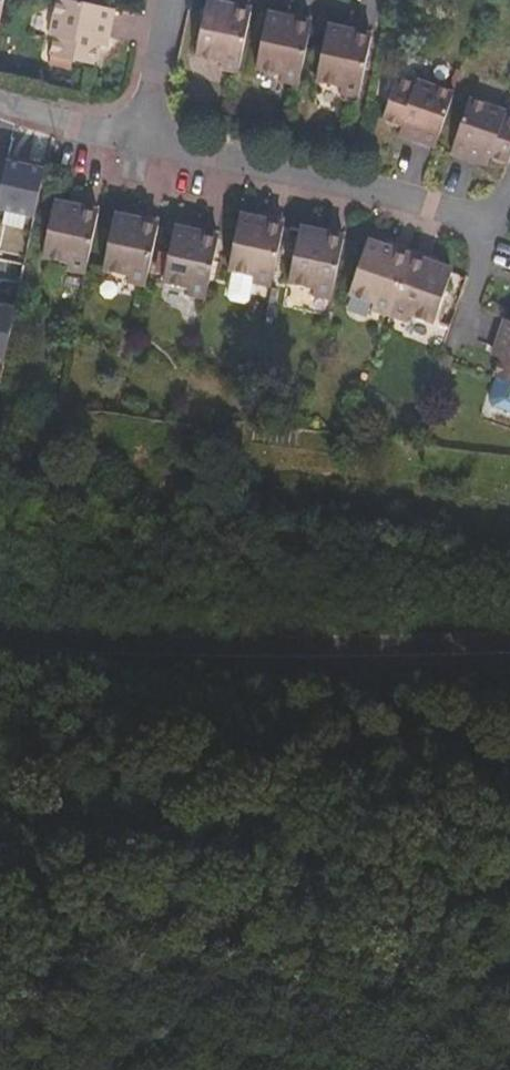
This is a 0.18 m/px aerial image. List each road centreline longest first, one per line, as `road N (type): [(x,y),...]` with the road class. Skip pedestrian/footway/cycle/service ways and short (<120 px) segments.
road 1 (secondary): [(509,632),(329,639),(0,626)]
road 2 (track): [(0,787),(256,819),(403,853),(465,878)]
road 3 (residential): [(139,139),(492,226)]
road 4 (residential): [(139,139),(0,99)]
road 5 (residential): [(139,139),(170,0)]

